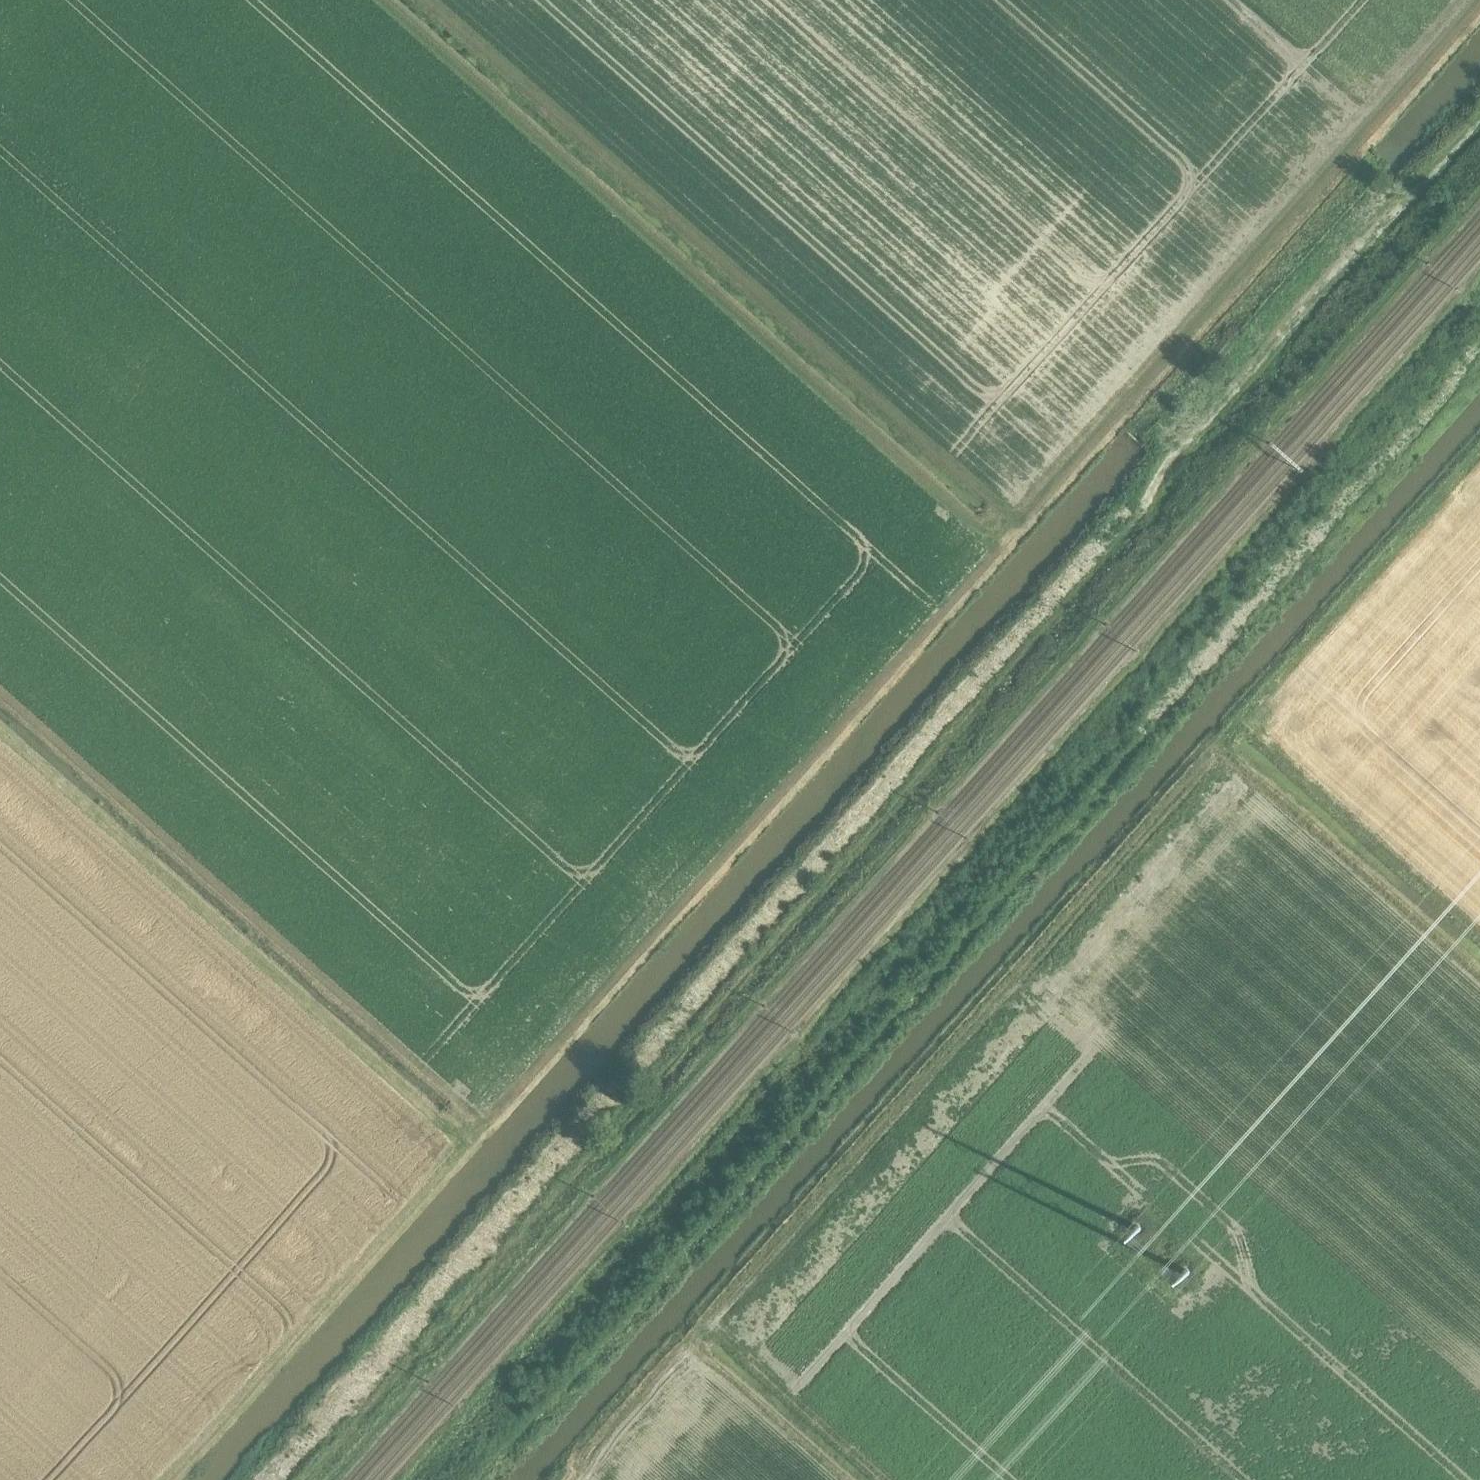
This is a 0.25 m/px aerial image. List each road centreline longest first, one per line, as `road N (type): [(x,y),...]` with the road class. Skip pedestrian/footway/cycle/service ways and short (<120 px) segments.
road 1 (track): [(308,1479),(556,1193),(625,1125),(1010,672),(1188,439),(1479,121)]
road 2 (track): [(480,1479),(1479,357)]

